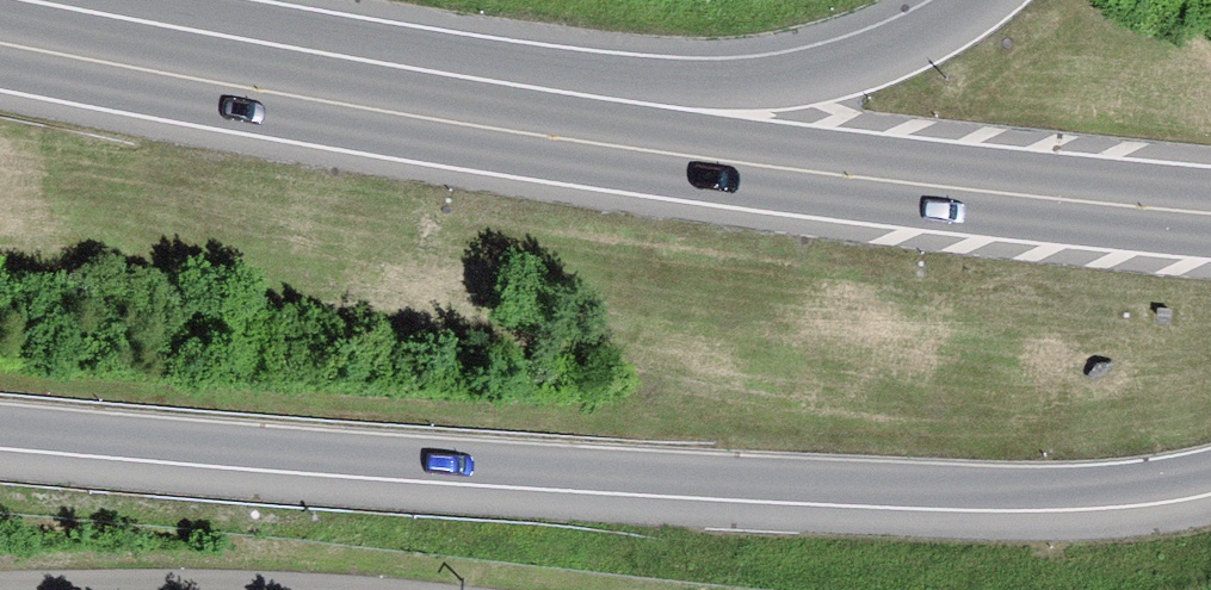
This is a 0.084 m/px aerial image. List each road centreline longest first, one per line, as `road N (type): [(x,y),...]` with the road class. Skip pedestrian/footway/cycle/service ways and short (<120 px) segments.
road 1 (trunk): [(0,434),(464,468),(1063,496),(1210,478)]
road 2 (trunk): [(1210,218),(526,128)]
road 3 (trunk): [(526,128),(319,100),(0,41)]
road 4 (trunk): [(975,0),(916,34),(810,73),(526,128)]

